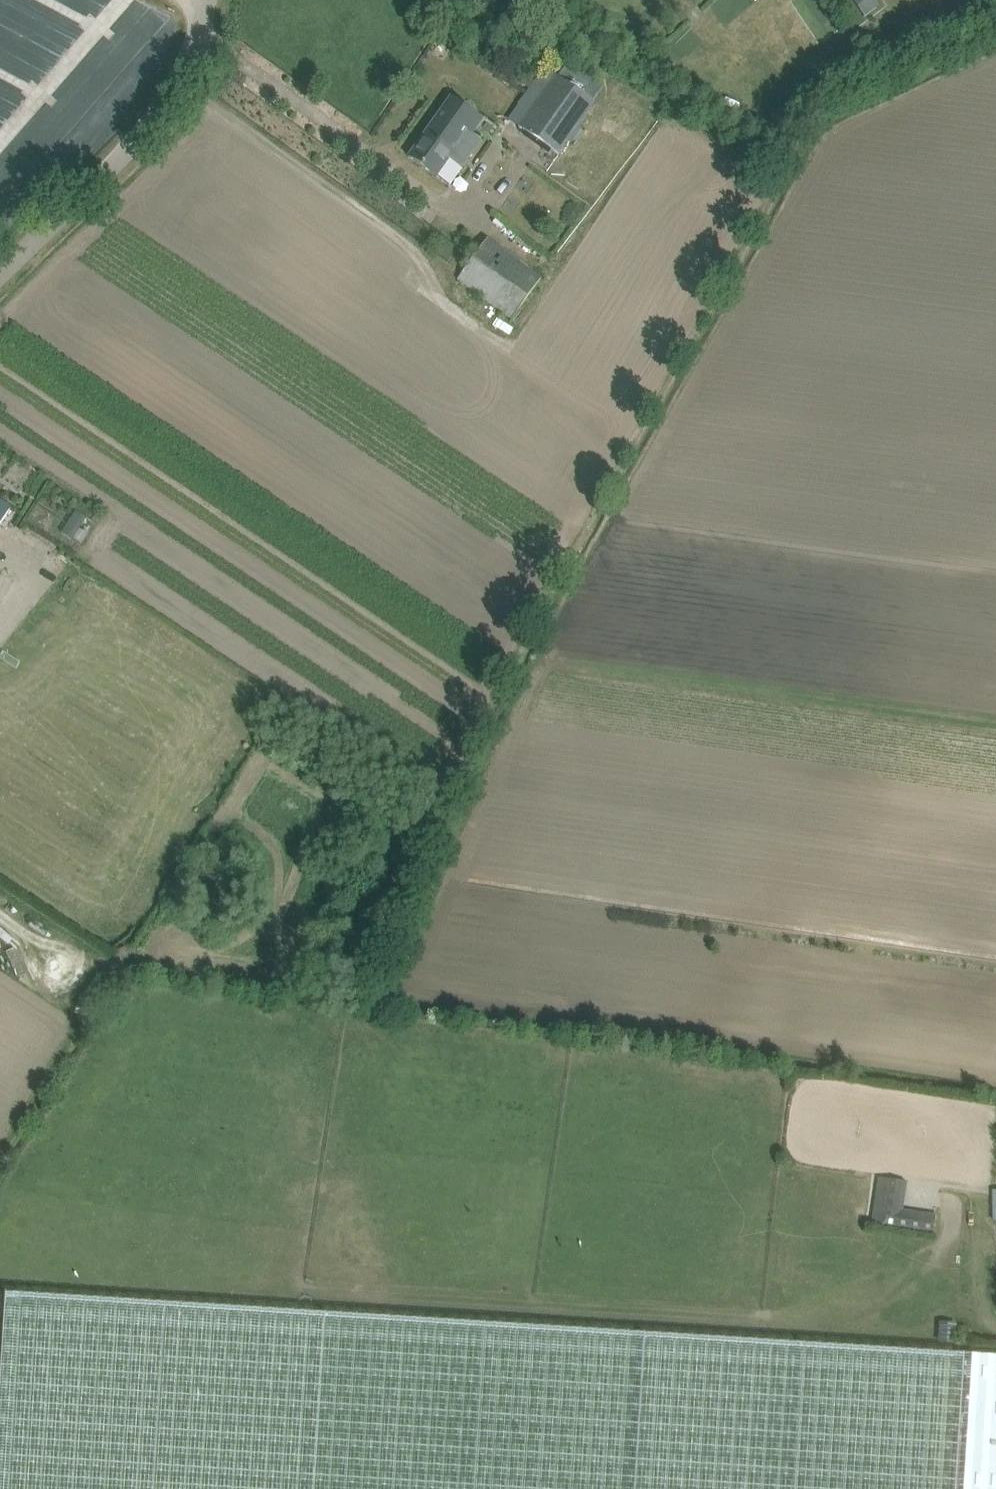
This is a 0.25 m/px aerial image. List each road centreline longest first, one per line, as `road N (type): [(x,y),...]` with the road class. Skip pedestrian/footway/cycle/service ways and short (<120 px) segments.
road 1 (unclassified): [(0,309),(198,111),(232,54),(240,0)]

